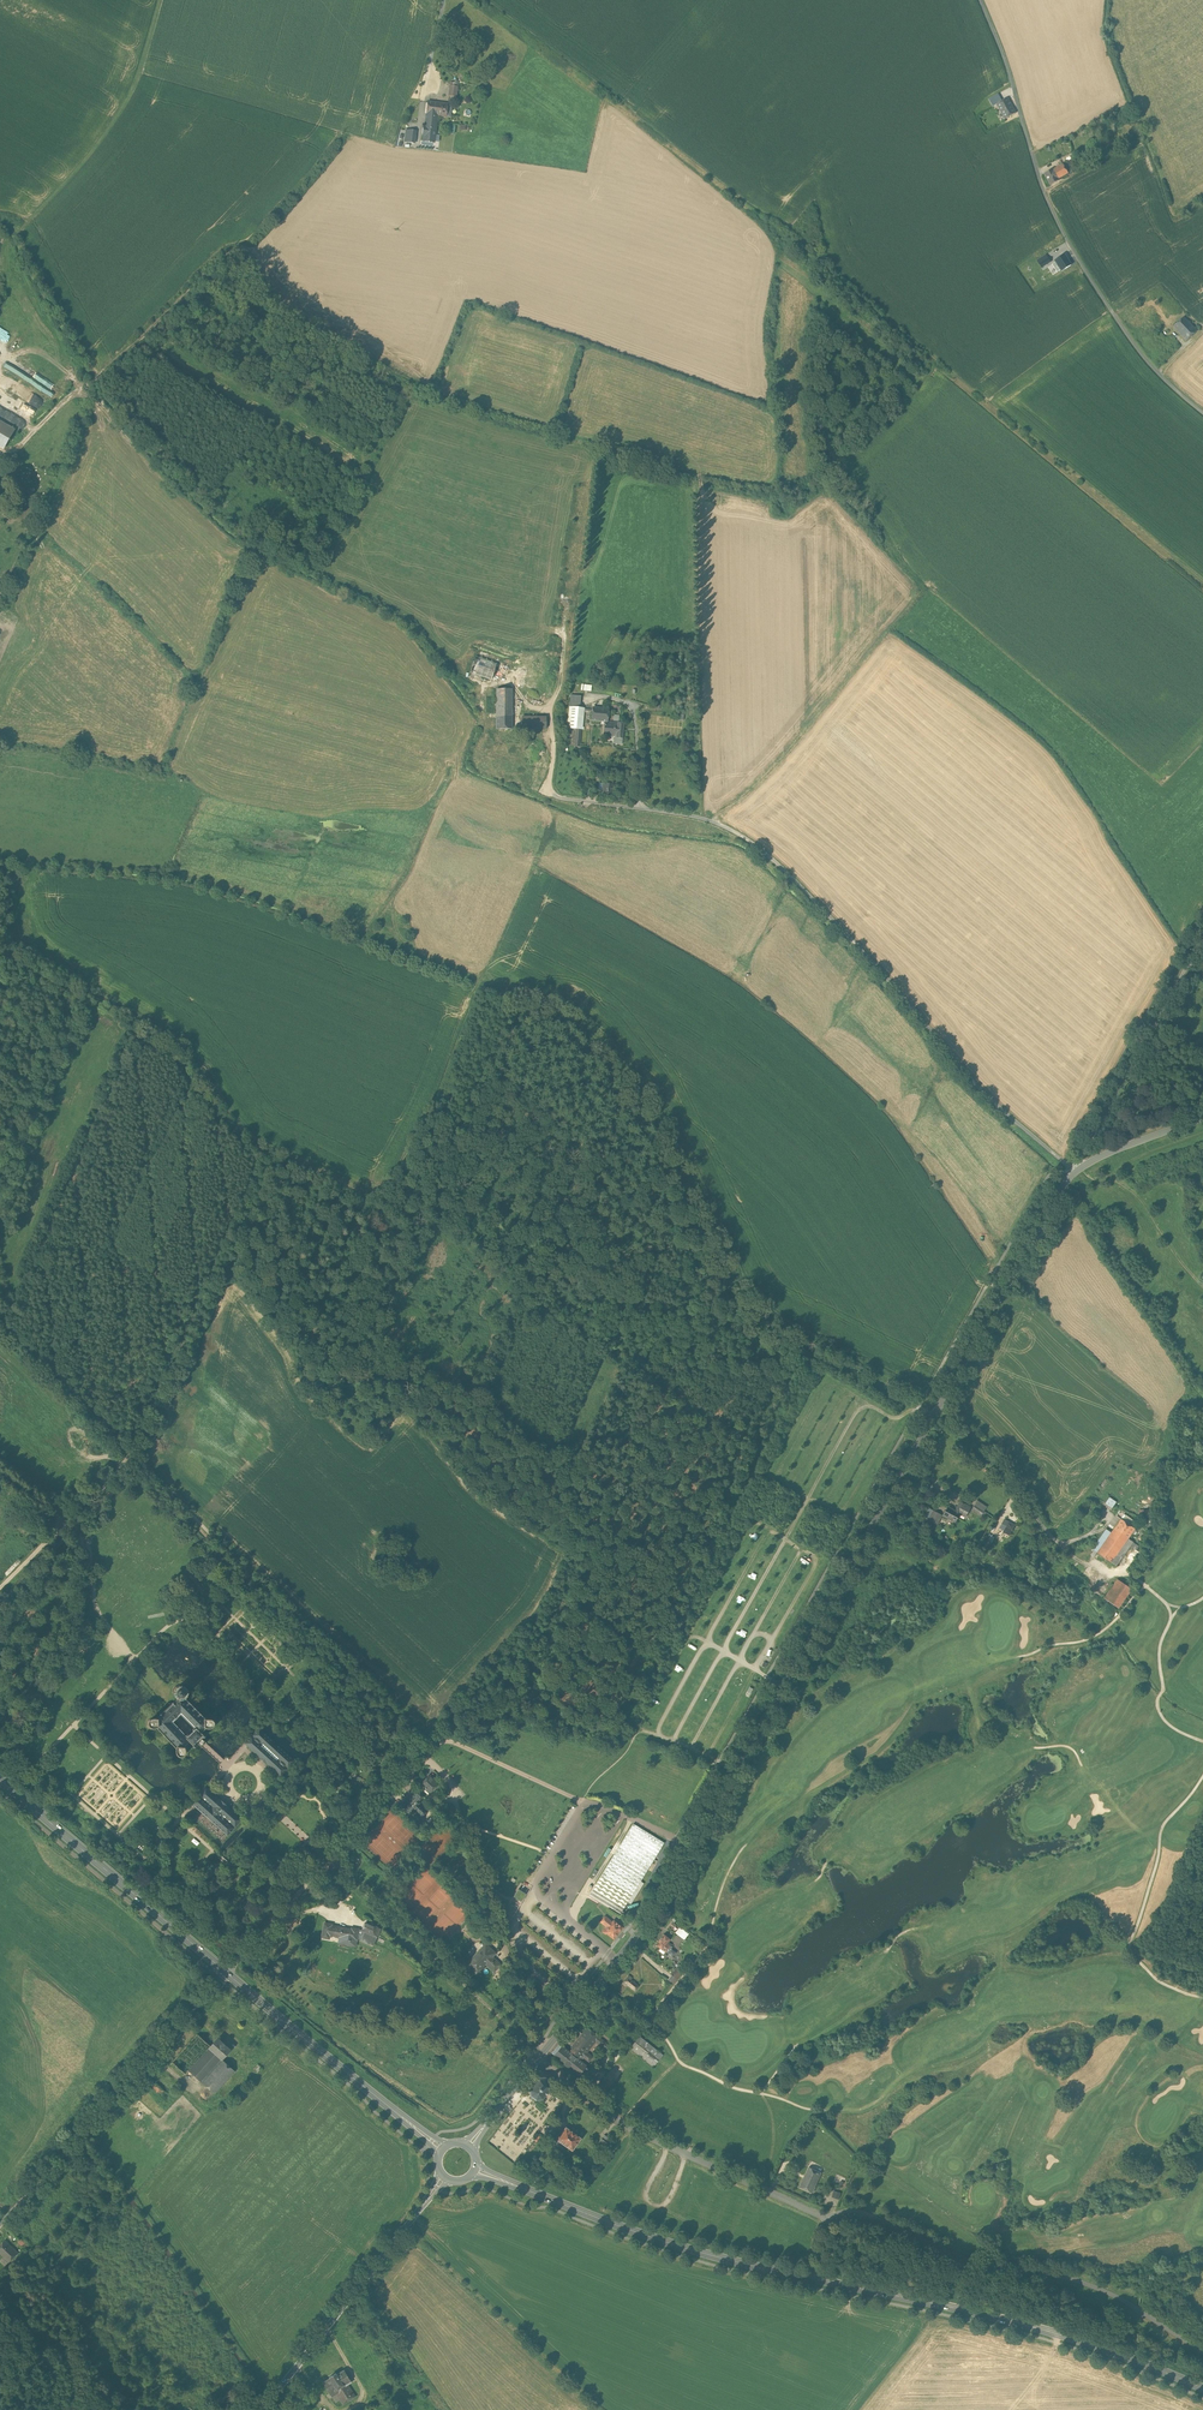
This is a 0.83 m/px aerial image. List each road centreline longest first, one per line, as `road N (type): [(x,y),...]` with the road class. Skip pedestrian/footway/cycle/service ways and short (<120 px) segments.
road 1 (tertiary): [(1202,1117),(1100,1156),(1068,1179),(648,1916),(538,2061)]
road 2 (track): [(508,682),(552,714),(557,797),(675,812),(753,841),(863,951),(976,1083),(1069,1168)]
road 3 (primary): [(473,2169),(663,2240),(1027,2325),(1202,2390)]
road 4 (track): [(426,1753),(132,1455),(70,1517),(0,1464)]
road 5 (primary): [(0,1779),(443,2151)]
road 6 (track): [(132,1455),(249,1167),(241,1144),(175,1058),(105,1012)]
road 7 (track): [(1202,408),(1130,335),(1069,237),(983,0)]
road 8 (track): [(0,2225),(222,1978)]
road 9 (residential): [(538,2061),(639,2127),(823,2217)]
road 10 (tertiary): [(243,2409),(288,2378),(446,2176)]
road 11 (track): [(1078,1159),(1202,945)]
road 12 (track): [(117,2409),(0,2300)]
road 13 (track): [(443,0),(418,140)]
road 14 (track): [(641,807),(633,710),(594,696)]

